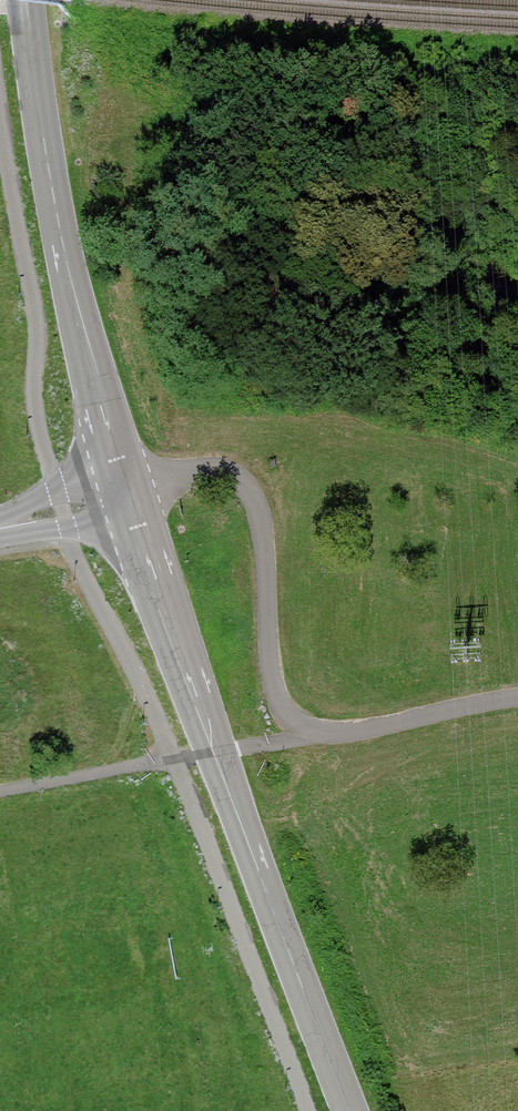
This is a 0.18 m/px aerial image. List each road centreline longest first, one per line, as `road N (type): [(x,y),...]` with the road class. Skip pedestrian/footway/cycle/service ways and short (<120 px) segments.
road 1 (unclassified): [(126,492),(219,470),(244,478),(260,496),(268,678),(288,718),(316,736),(517,702)]
road 2 (tertiary): [(28,0),(66,260),(126,492)]
road 3 (tertiary): [(214,752),(212,814),(180,867),(67,960),(2,1042),(0,1056)]
road 4 (tertiary): [(328,1064),(214,752)]
road 5 (tertiary): [(134,518),(214,752)]
road 6 (primary): [(0,557),(134,518)]
road 7 (residential): [(0,534),(126,492)]

